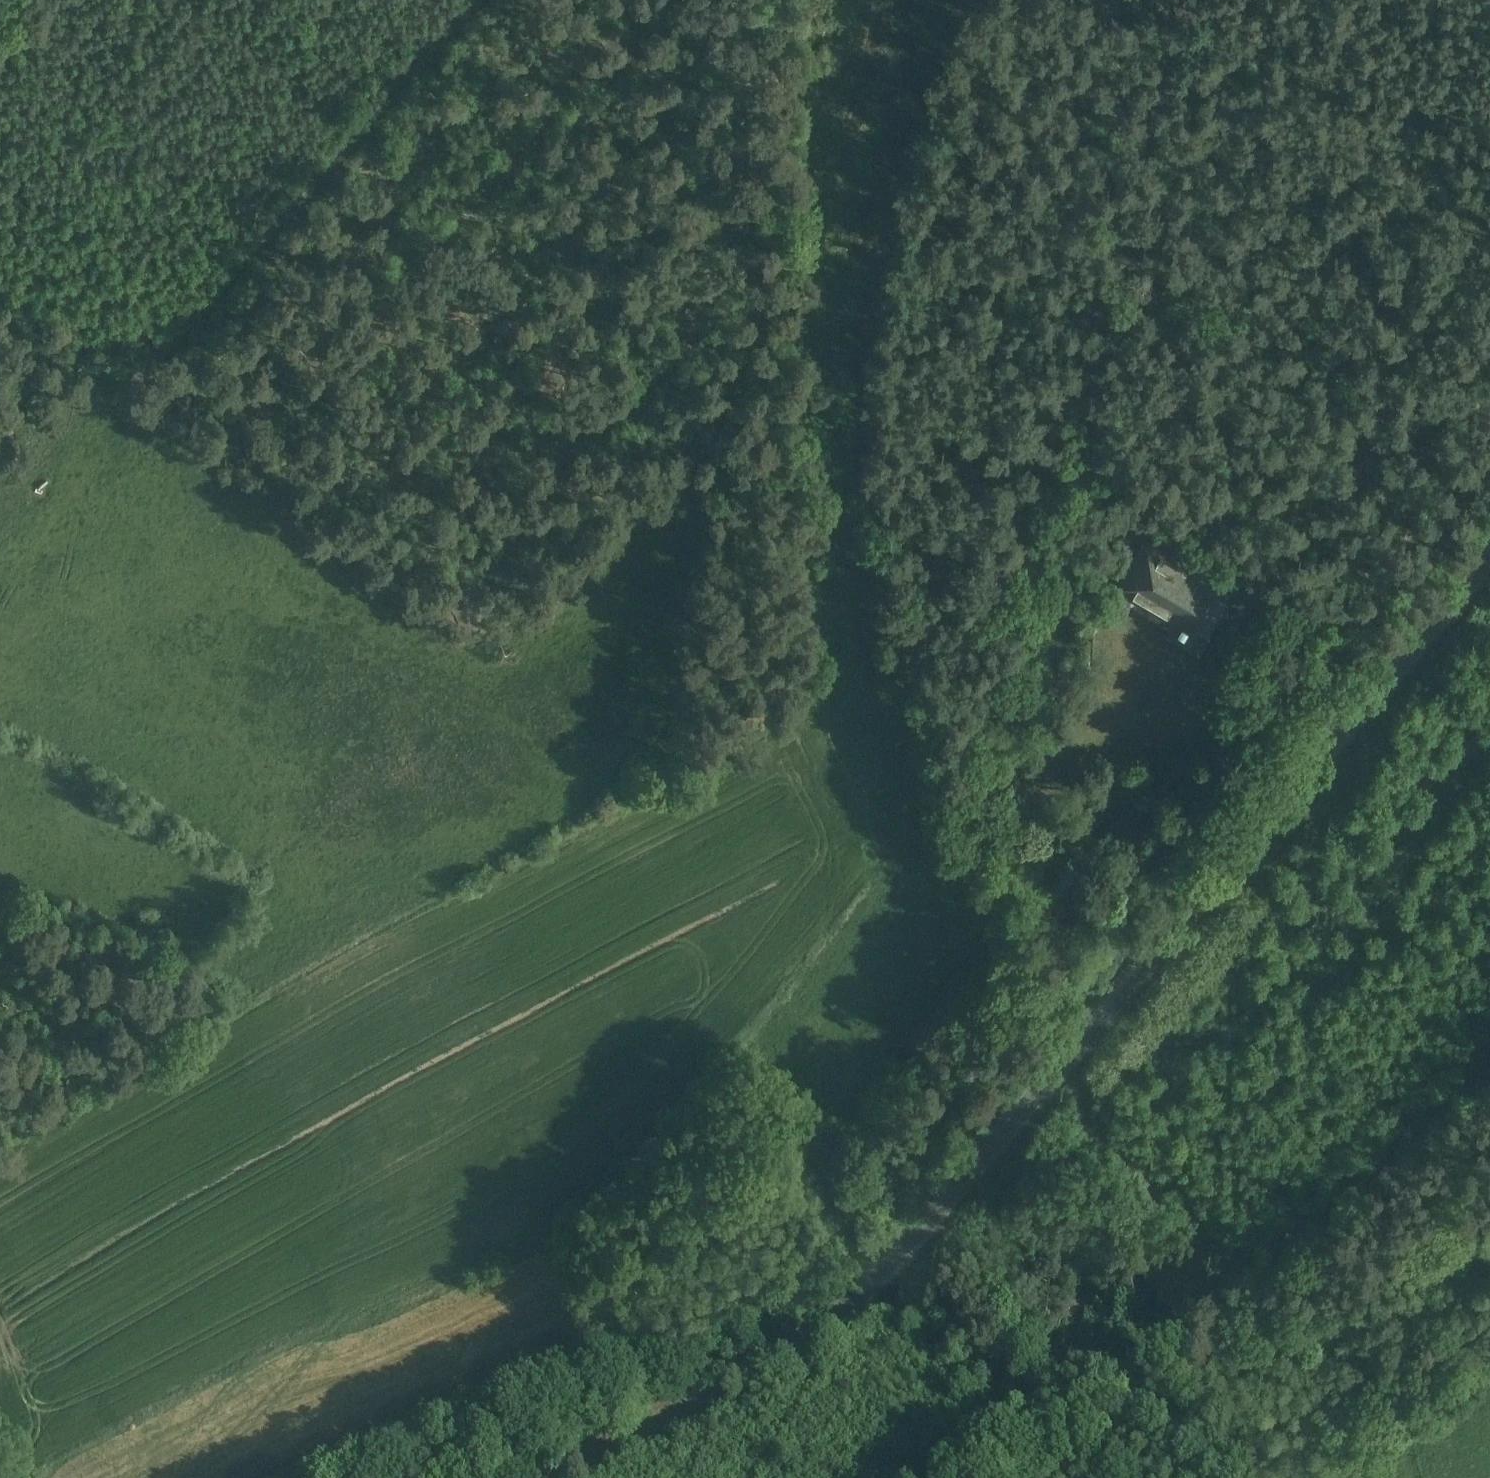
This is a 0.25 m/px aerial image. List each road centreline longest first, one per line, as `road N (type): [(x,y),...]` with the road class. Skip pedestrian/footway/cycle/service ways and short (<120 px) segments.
road 1 (unclassified): [(531,1477),(787,1335),(909,1246),(1489,551)]
road 2 (track): [(478,0),(231,266),(139,381)]

